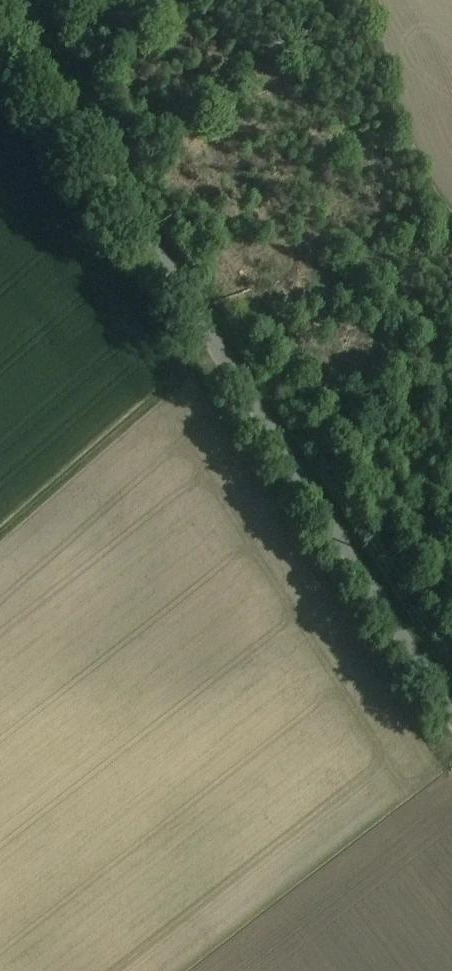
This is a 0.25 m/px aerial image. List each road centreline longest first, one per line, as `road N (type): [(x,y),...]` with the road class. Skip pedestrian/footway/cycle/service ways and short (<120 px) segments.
road 1 (unclassified): [(0,9),(451,713)]
road 2 (track): [(0,532),(216,347)]

